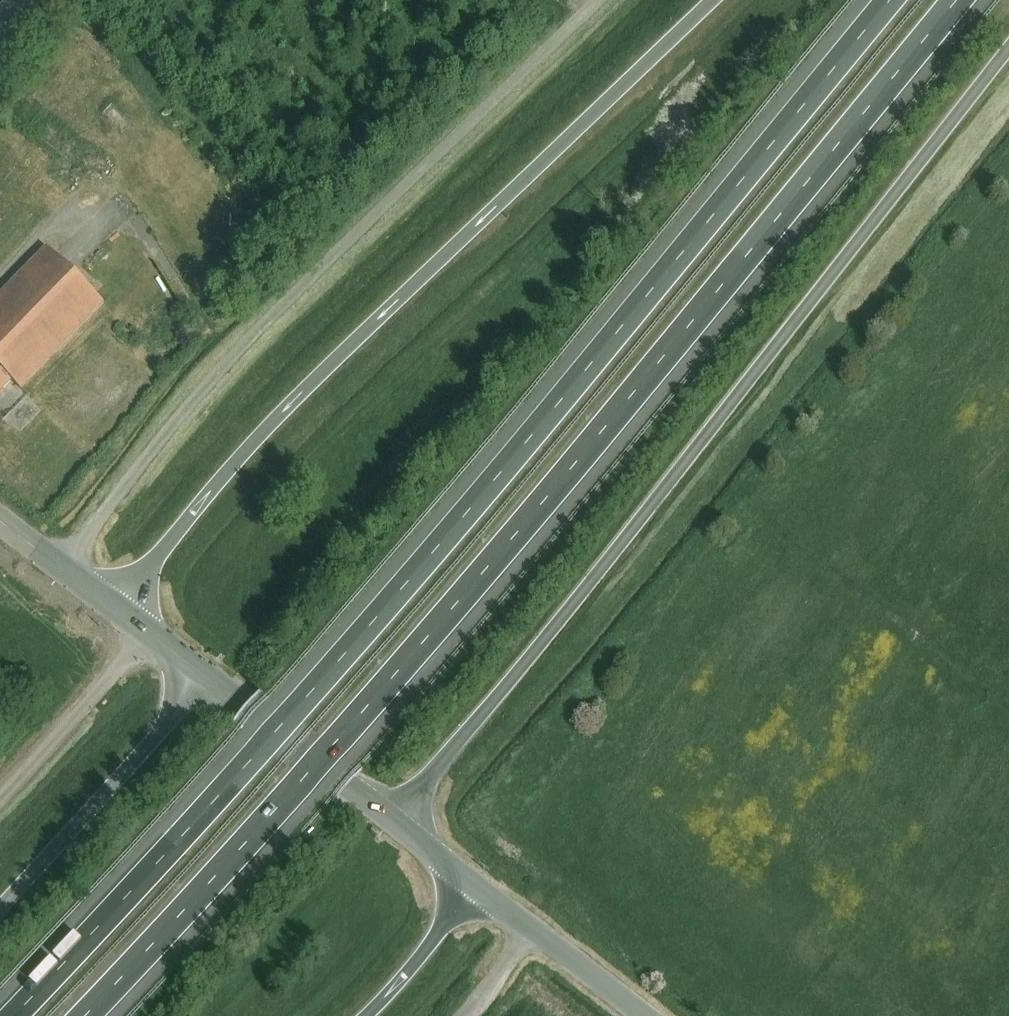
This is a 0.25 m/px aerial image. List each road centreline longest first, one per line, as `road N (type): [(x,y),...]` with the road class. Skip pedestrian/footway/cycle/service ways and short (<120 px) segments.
road 1 (motorway): [(889,0),(495,471),(195,808),(0,1011)]
road 2 (motorway): [(84,1015),(252,842),(958,0)]
road 3 (motorway): [(397,823),(1008,15)]
road 4 (motorway): [(716,0),(258,437),(115,608)]
road 5 (unclassified): [(62,569),(172,427),(271,319),(597,0)]
road 6 (motorway): [(206,677),(0,905)]
road 7 (secondary): [(397,823),(206,677)]
road 8 (unclassified): [(0,799),(150,635)]
road 9 (secondary): [(645,1015),(476,886)]
road 10 (motorway): [(368,1015),(476,886)]

